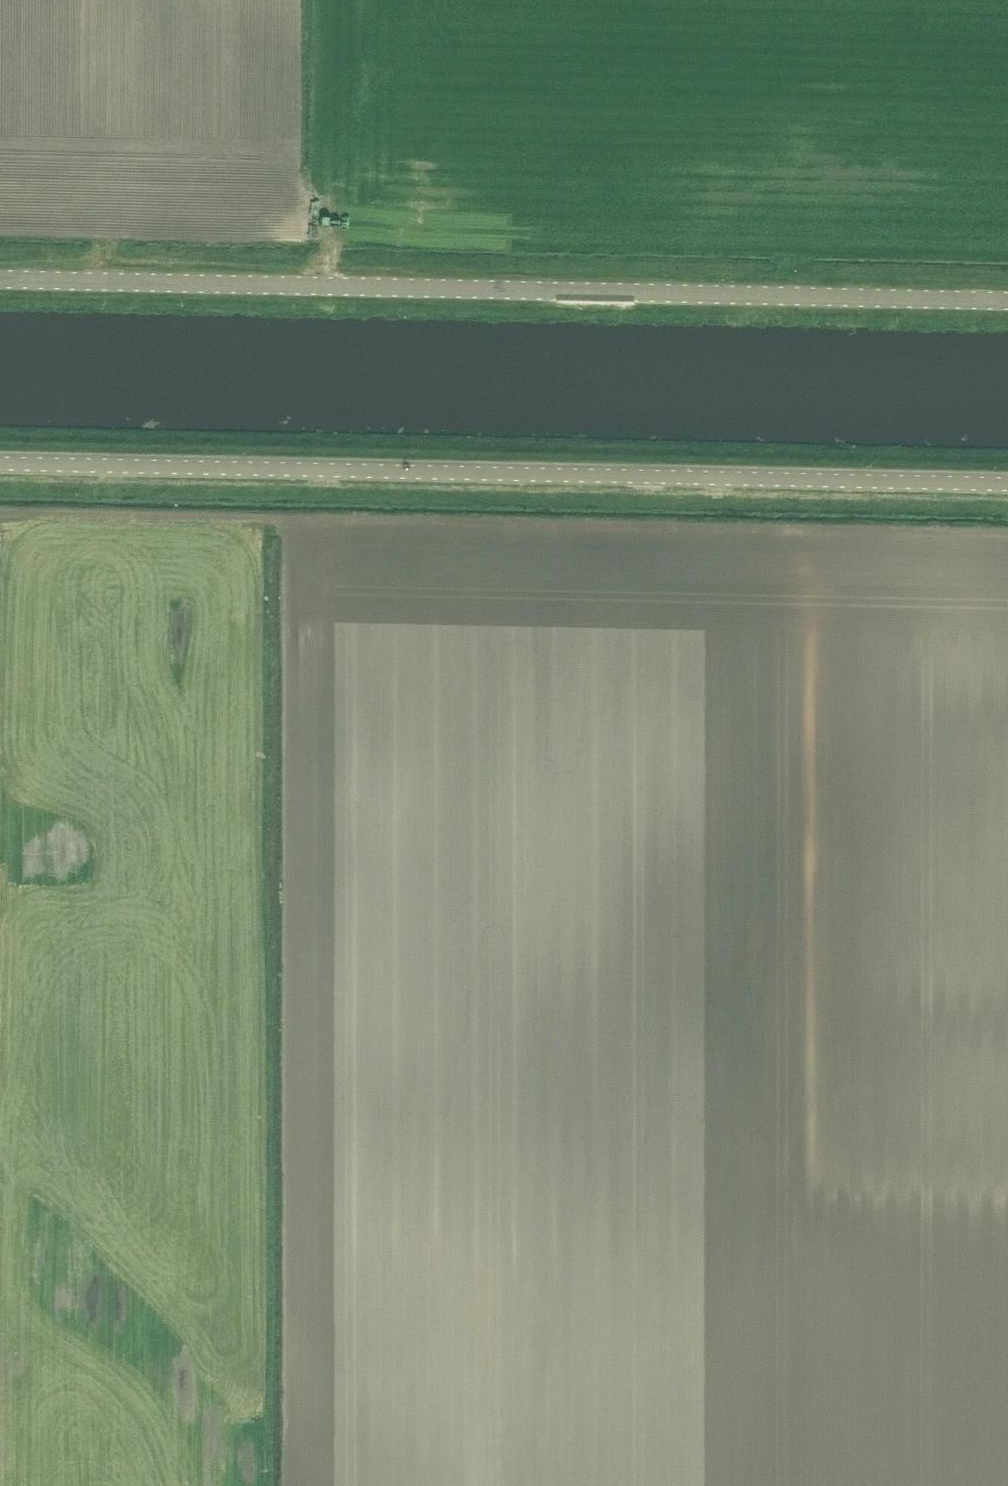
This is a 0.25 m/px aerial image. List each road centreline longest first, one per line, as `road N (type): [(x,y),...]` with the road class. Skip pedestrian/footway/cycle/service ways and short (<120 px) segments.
road 1 (tertiary): [(1007,302),(0,281)]
road 2 (tertiary): [(0,463),(1007,484)]

